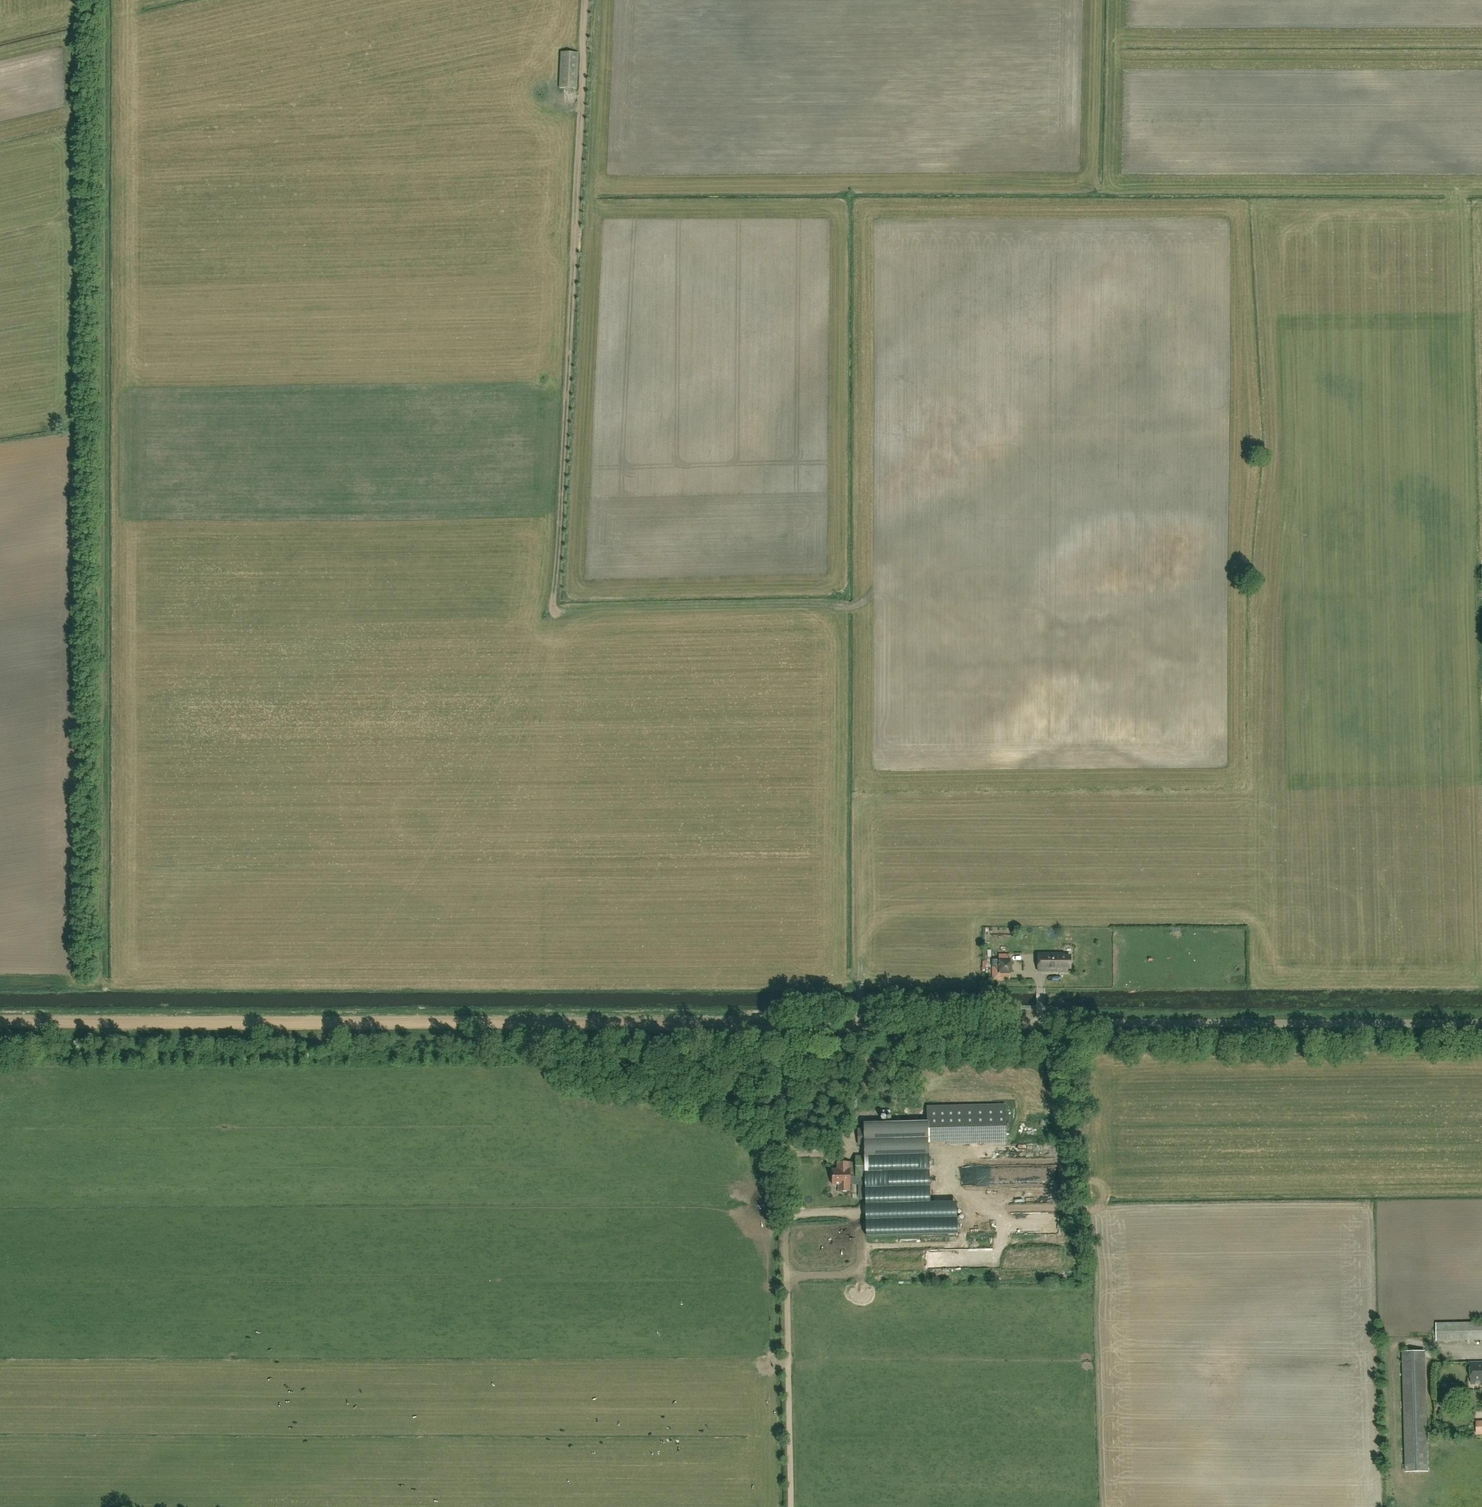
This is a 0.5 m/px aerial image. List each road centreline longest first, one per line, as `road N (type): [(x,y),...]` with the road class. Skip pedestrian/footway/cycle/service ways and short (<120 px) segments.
road 1 (unclassified): [(785,1220),(781,1028),(1481,1024)]
road 2 (track): [(781,1028),(0,1023)]
road 3 (track): [(791,1506),(785,1220)]

